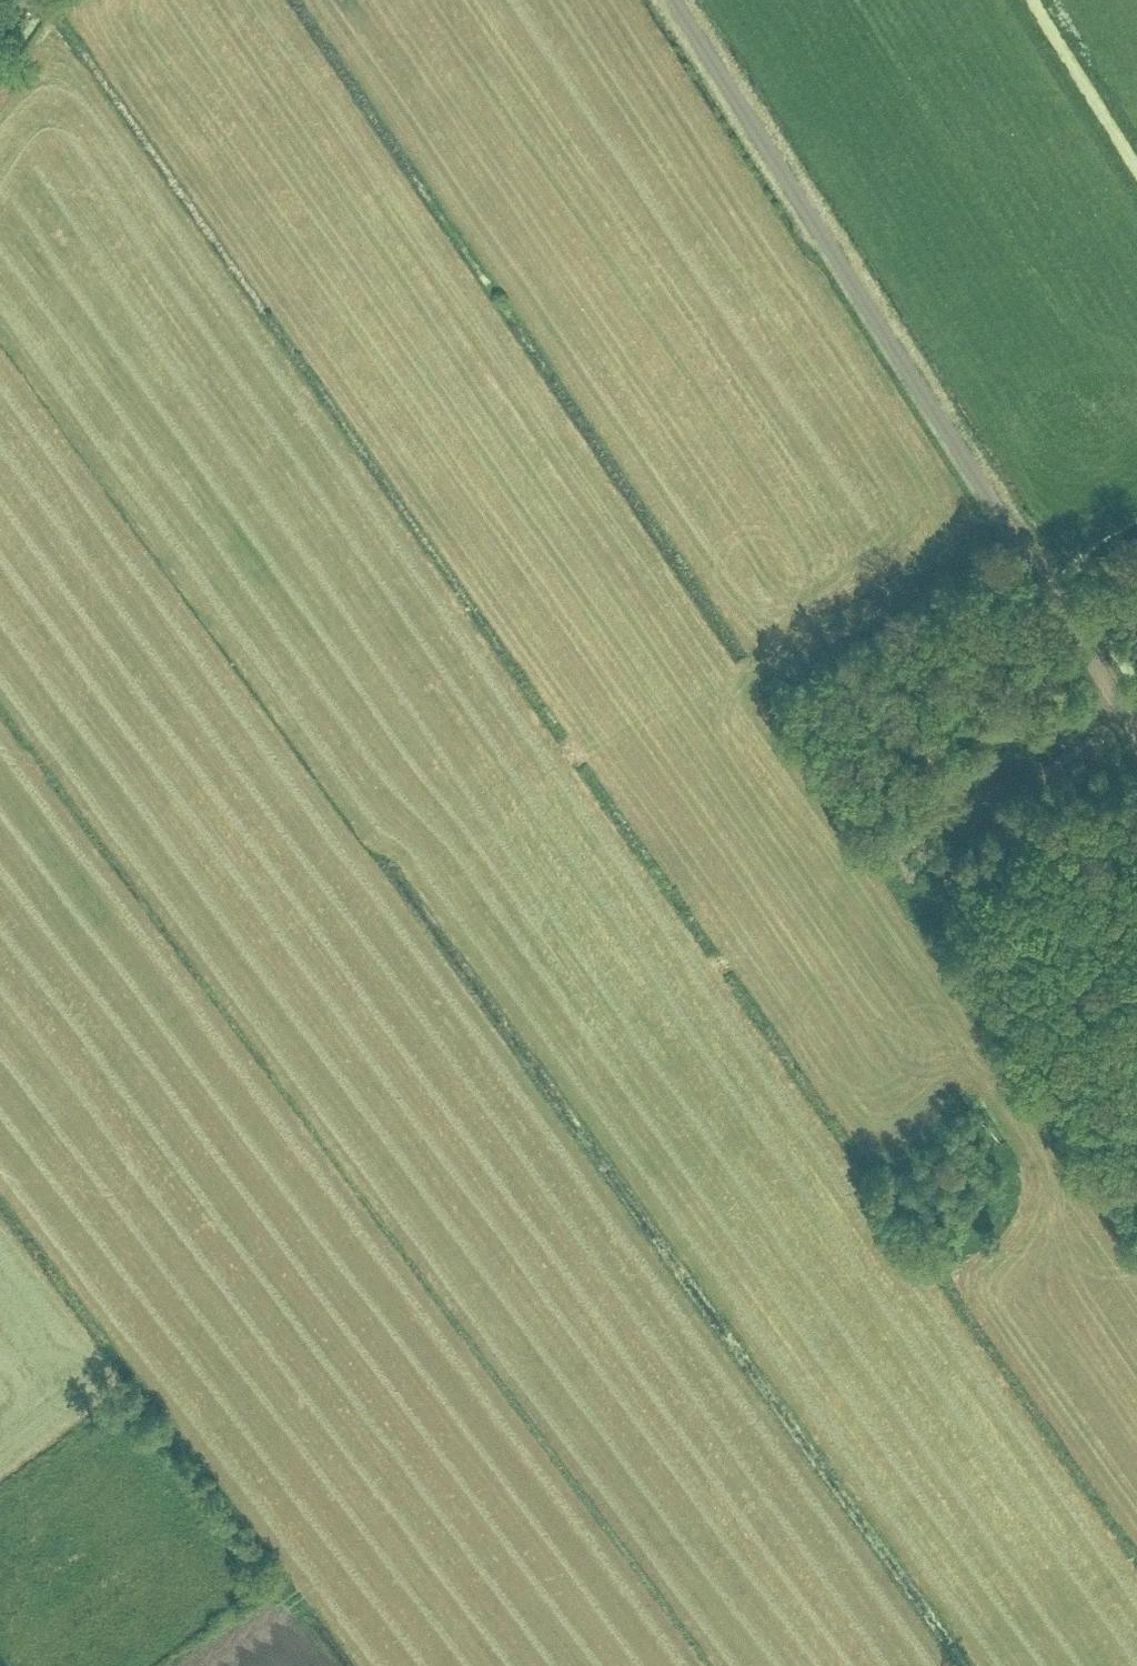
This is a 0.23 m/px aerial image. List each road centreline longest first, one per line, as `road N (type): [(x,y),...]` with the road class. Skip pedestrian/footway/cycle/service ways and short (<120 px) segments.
road 1 (unclassified): [(1136,729),(672,0)]

